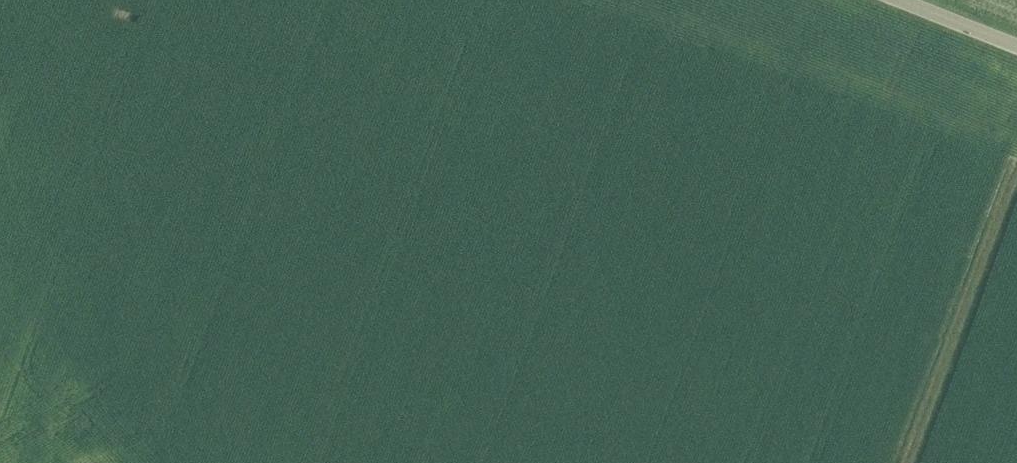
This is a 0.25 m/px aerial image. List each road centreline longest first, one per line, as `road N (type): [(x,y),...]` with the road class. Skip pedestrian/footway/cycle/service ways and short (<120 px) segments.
road 1 (unclassified): [(1016,46),(898,0)]

